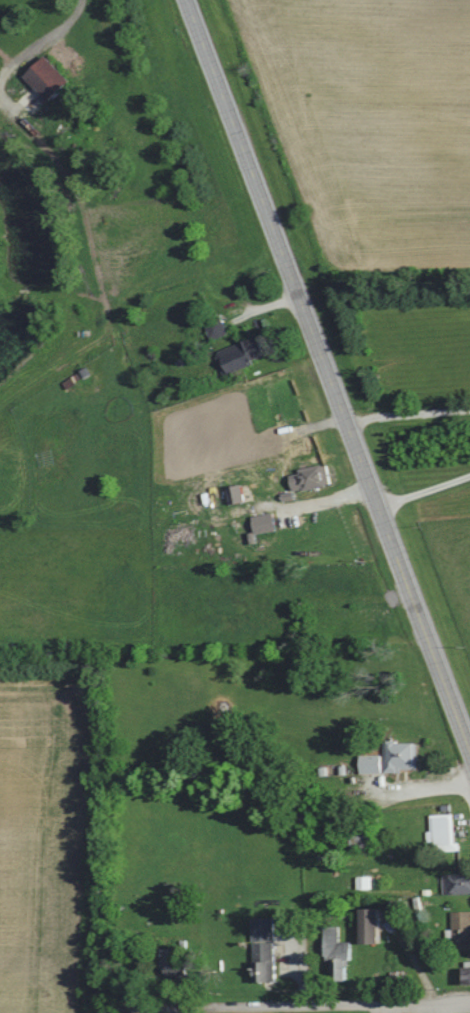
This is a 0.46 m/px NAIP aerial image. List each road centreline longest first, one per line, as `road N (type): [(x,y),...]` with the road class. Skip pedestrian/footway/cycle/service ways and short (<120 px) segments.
road 1 (primary): [(469,751),(189,0)]
road 2 (residential): [(469,1008),(87,1012)]

